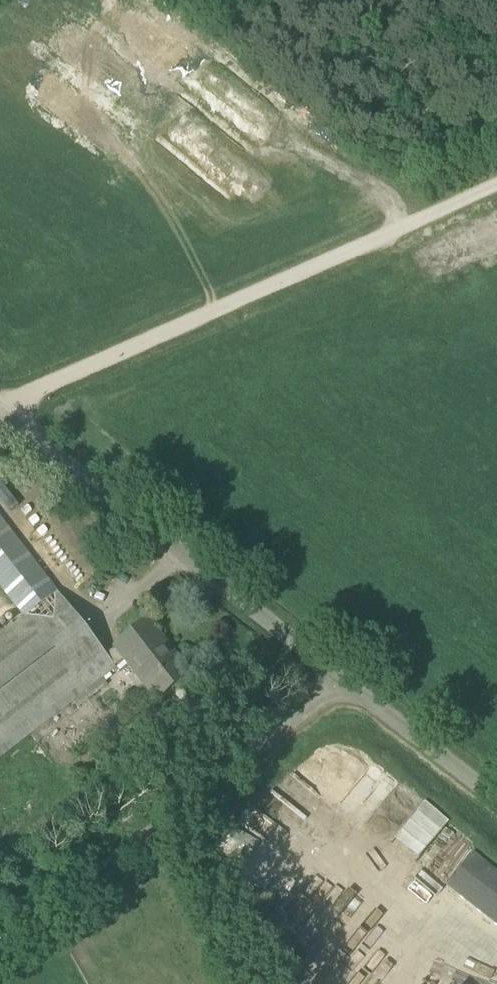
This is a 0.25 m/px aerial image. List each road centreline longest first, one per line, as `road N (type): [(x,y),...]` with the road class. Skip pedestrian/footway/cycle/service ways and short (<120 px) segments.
road 1 (track): [(496,180),(0,402)]
road 2 (unclassified): [(349,684),(0,411)]
road 3 (unclassified): [(0,955),(349,684)]
road 4 (unclassified): [(496,799),(349,684)]

